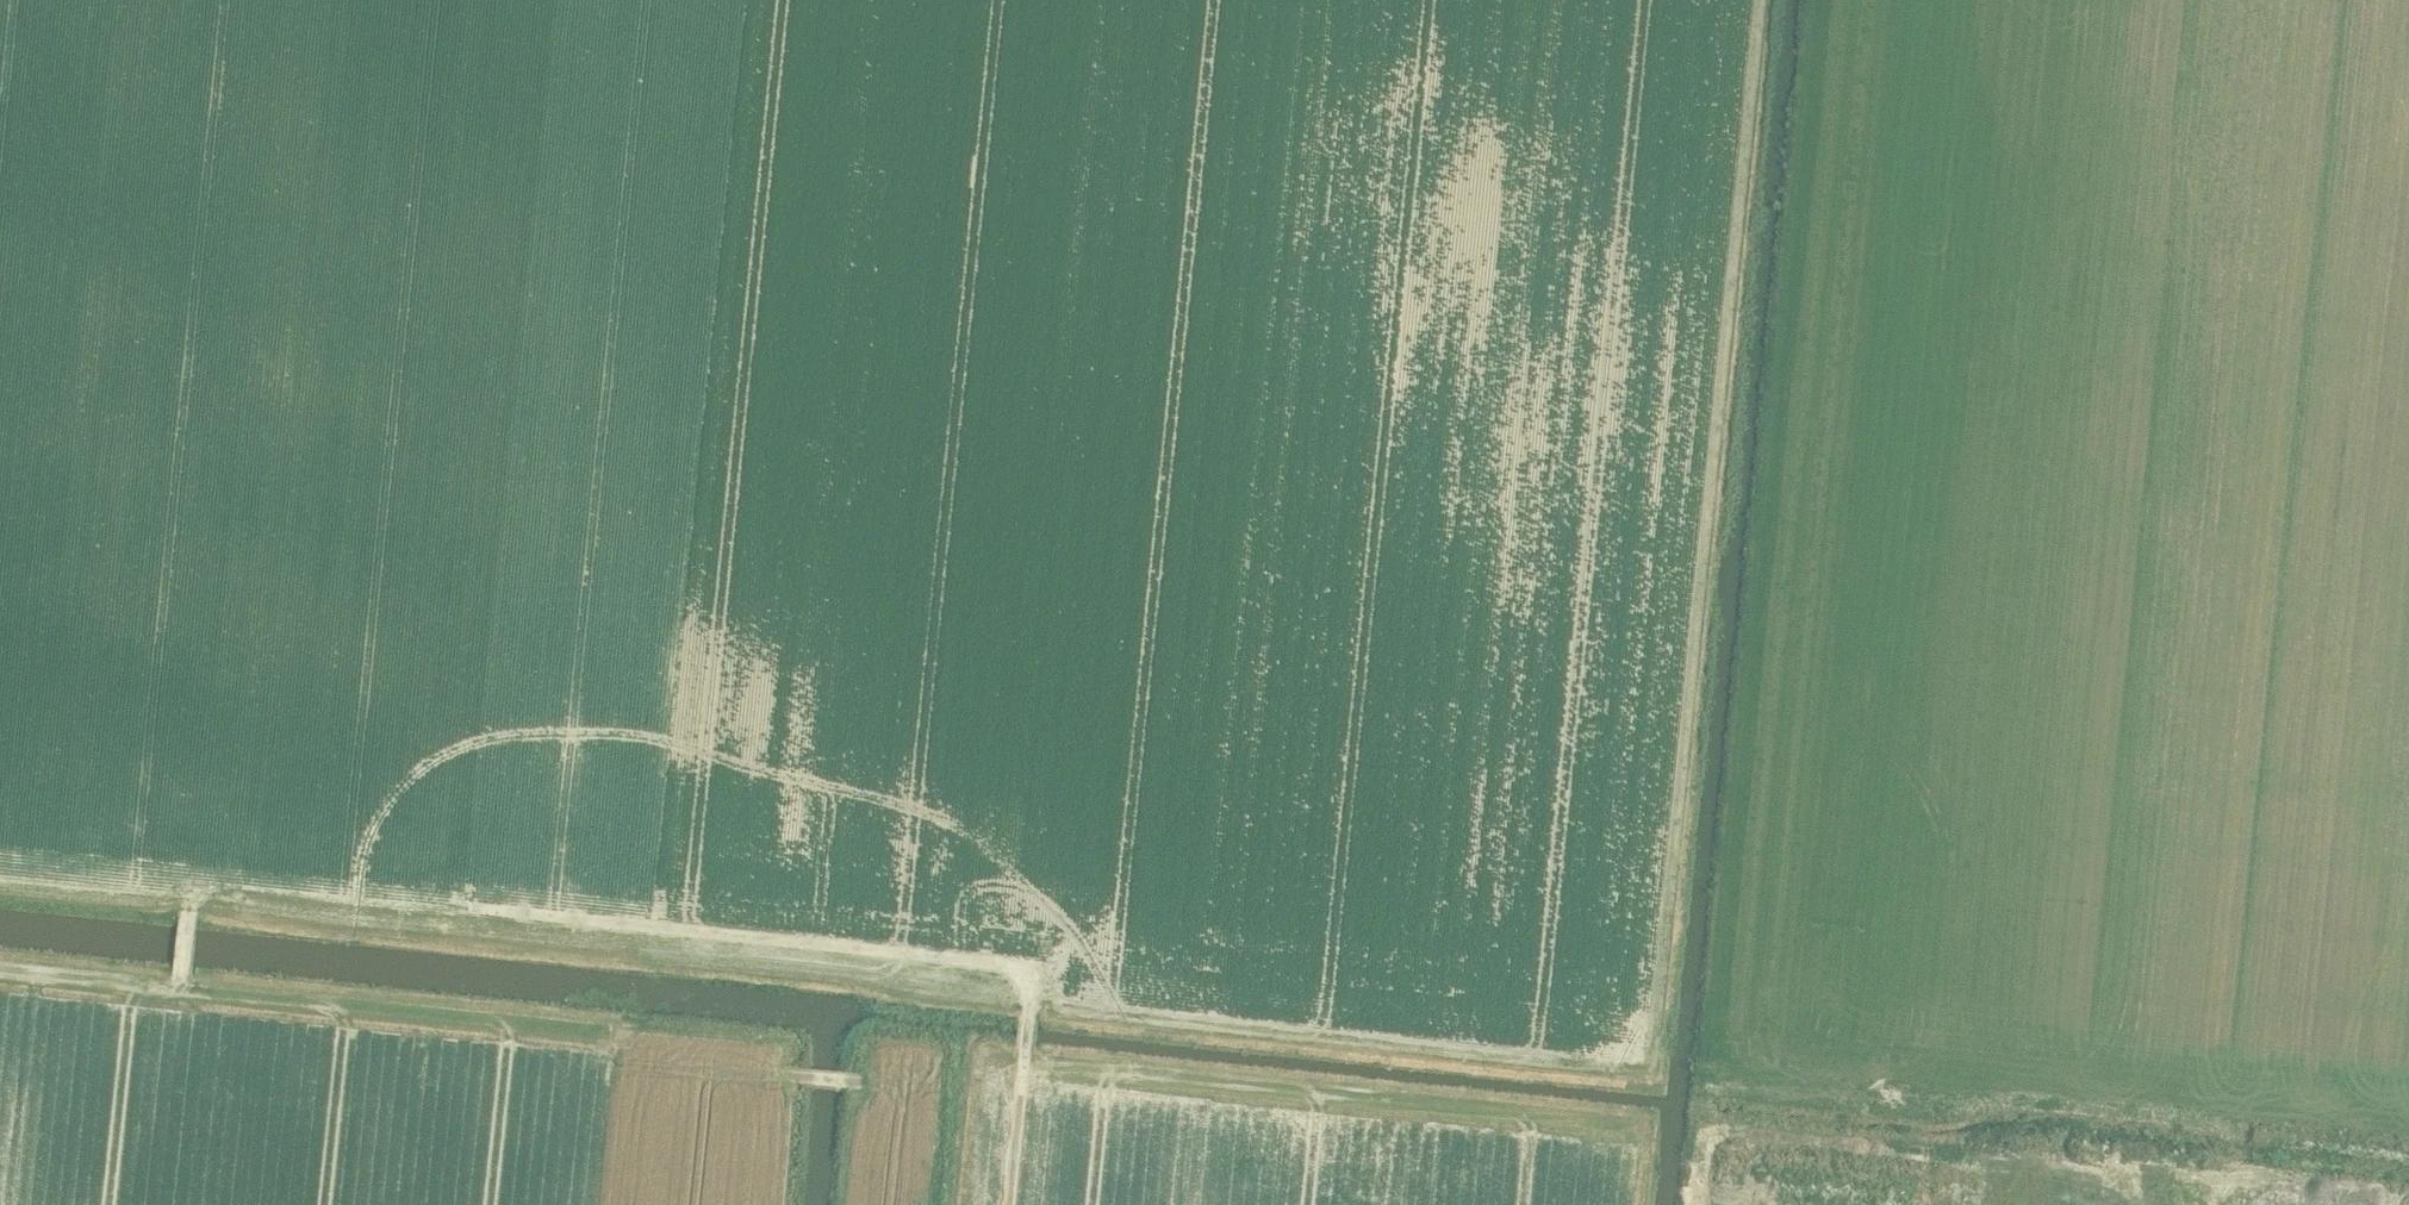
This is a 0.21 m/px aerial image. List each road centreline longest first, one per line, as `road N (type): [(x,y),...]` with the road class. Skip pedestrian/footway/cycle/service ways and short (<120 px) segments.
road 1 (track): [(991,1204),(1010,960),(474,905)]

